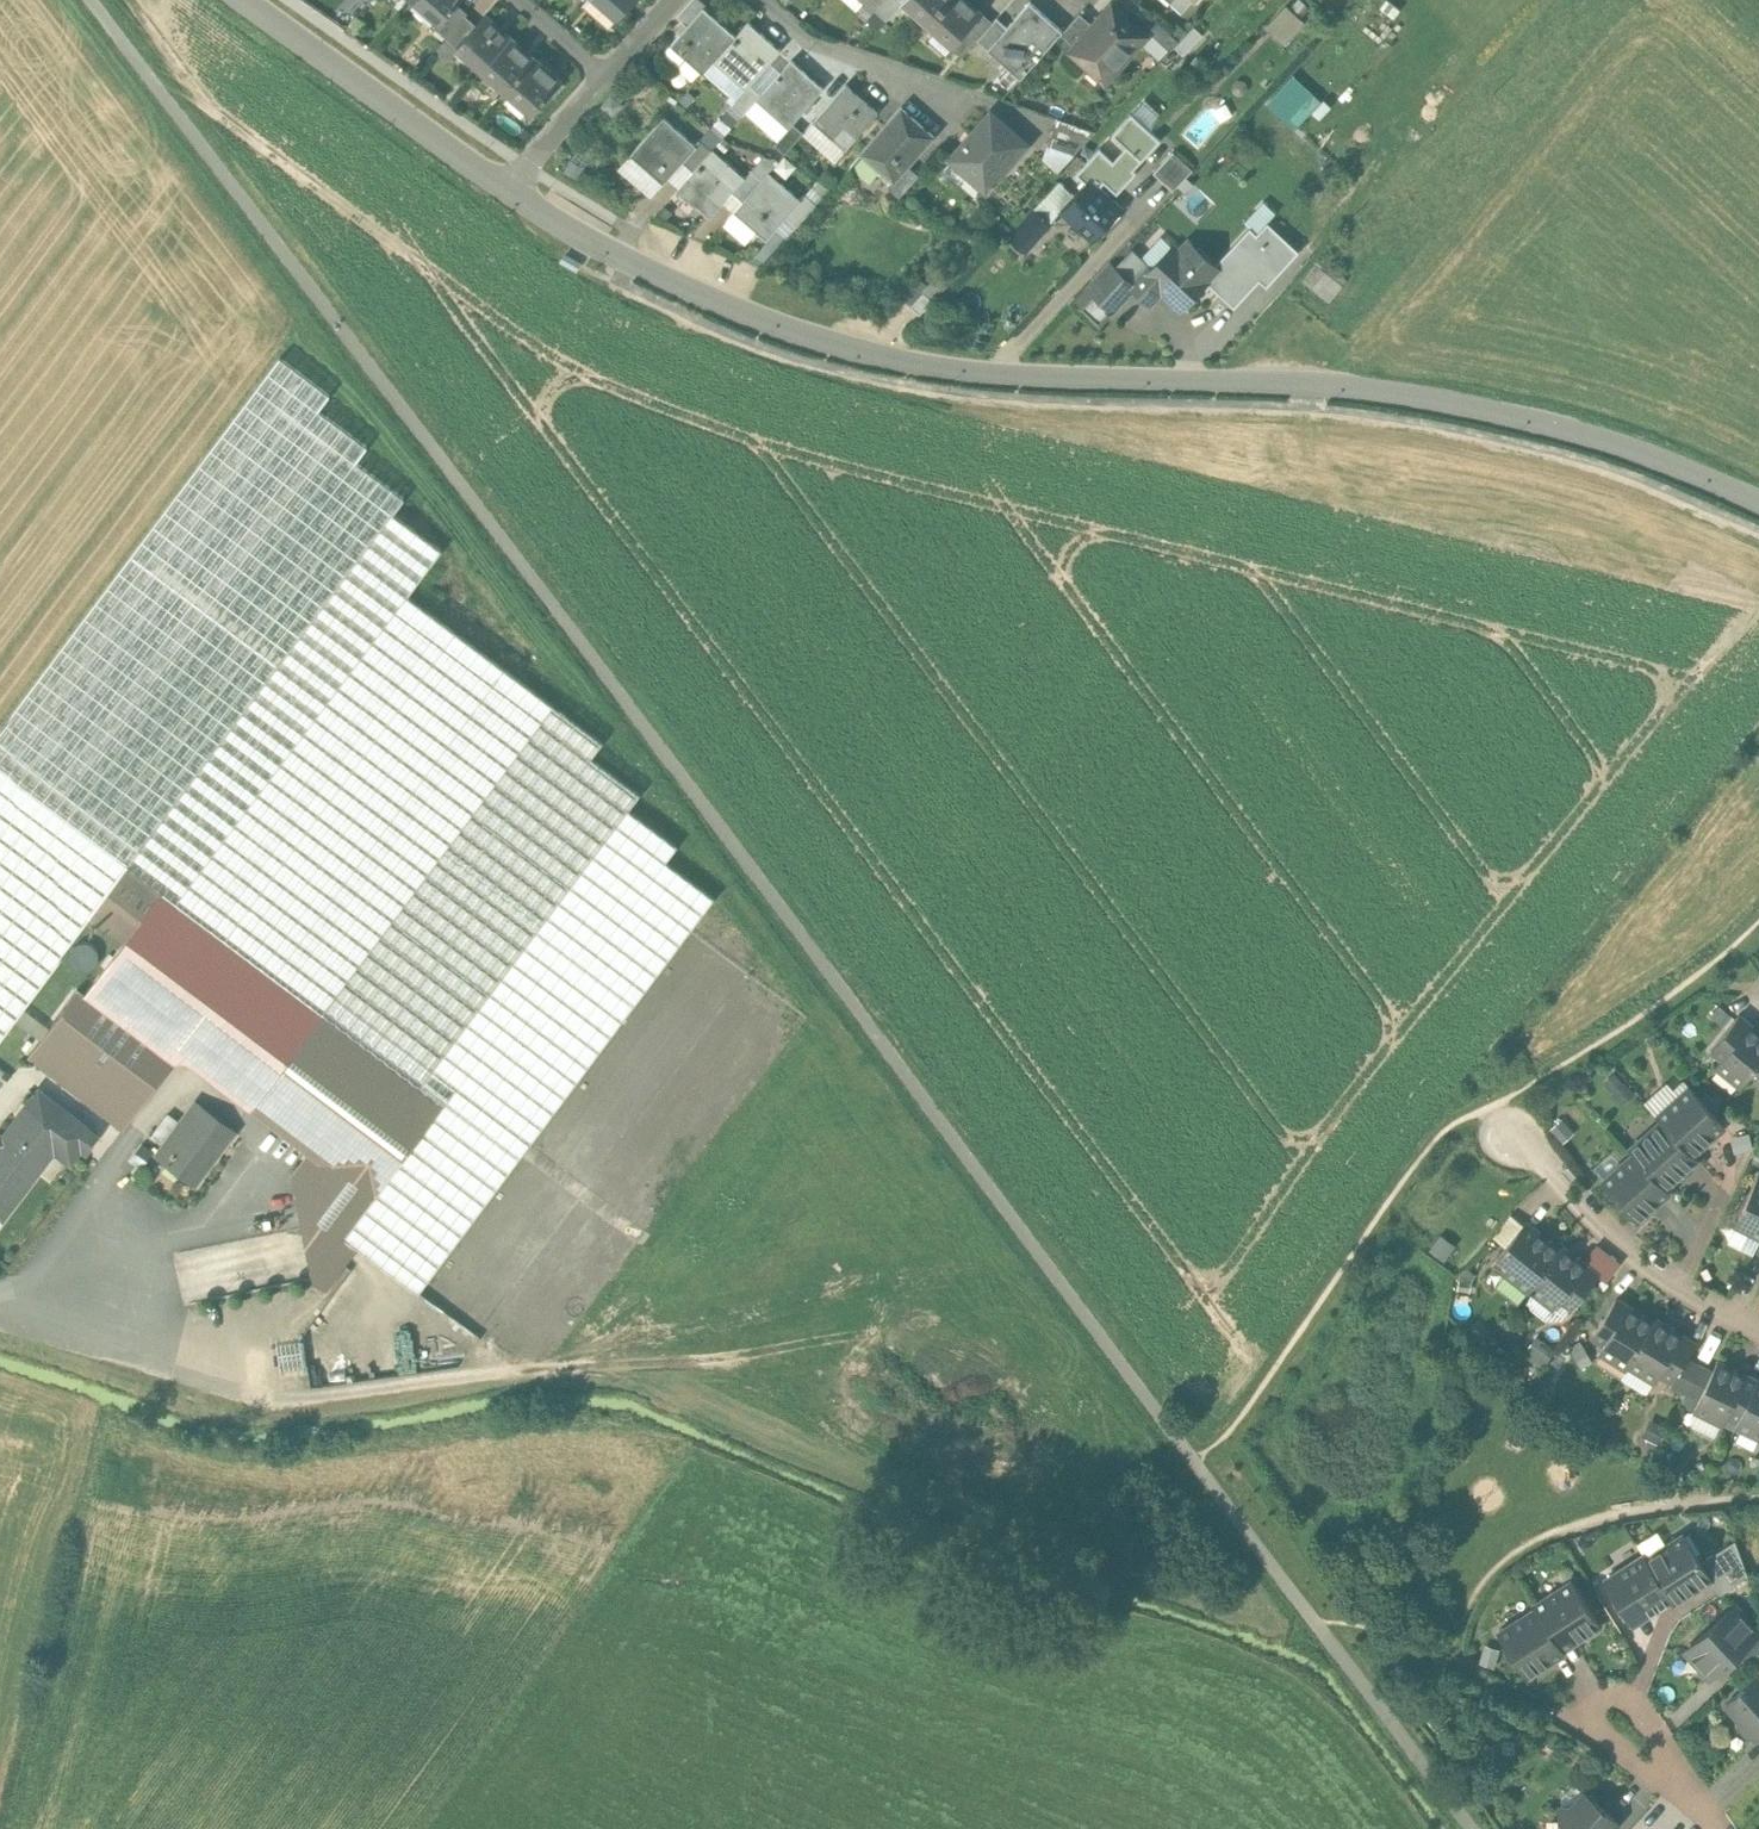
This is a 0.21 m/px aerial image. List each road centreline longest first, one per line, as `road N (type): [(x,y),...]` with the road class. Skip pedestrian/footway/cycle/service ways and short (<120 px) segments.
road 1 (tertiary): [(508,188),(603,248),(700,294),(865,351),(955,369),(1328,386),(1413,397),(1633,449),(1758,504)]
road 2 (tertiary): [(248,0),(508,188)]
road 3 (residential): [(1758,1333),(1634,1258),(1521,1143)]
road 4 (residential): [(953,102),(811,44),(762,0)]
road 5 (residential): [(508,188),(603,76)]
road 6 (residential): [(1713,1828),(1608,1734)]

